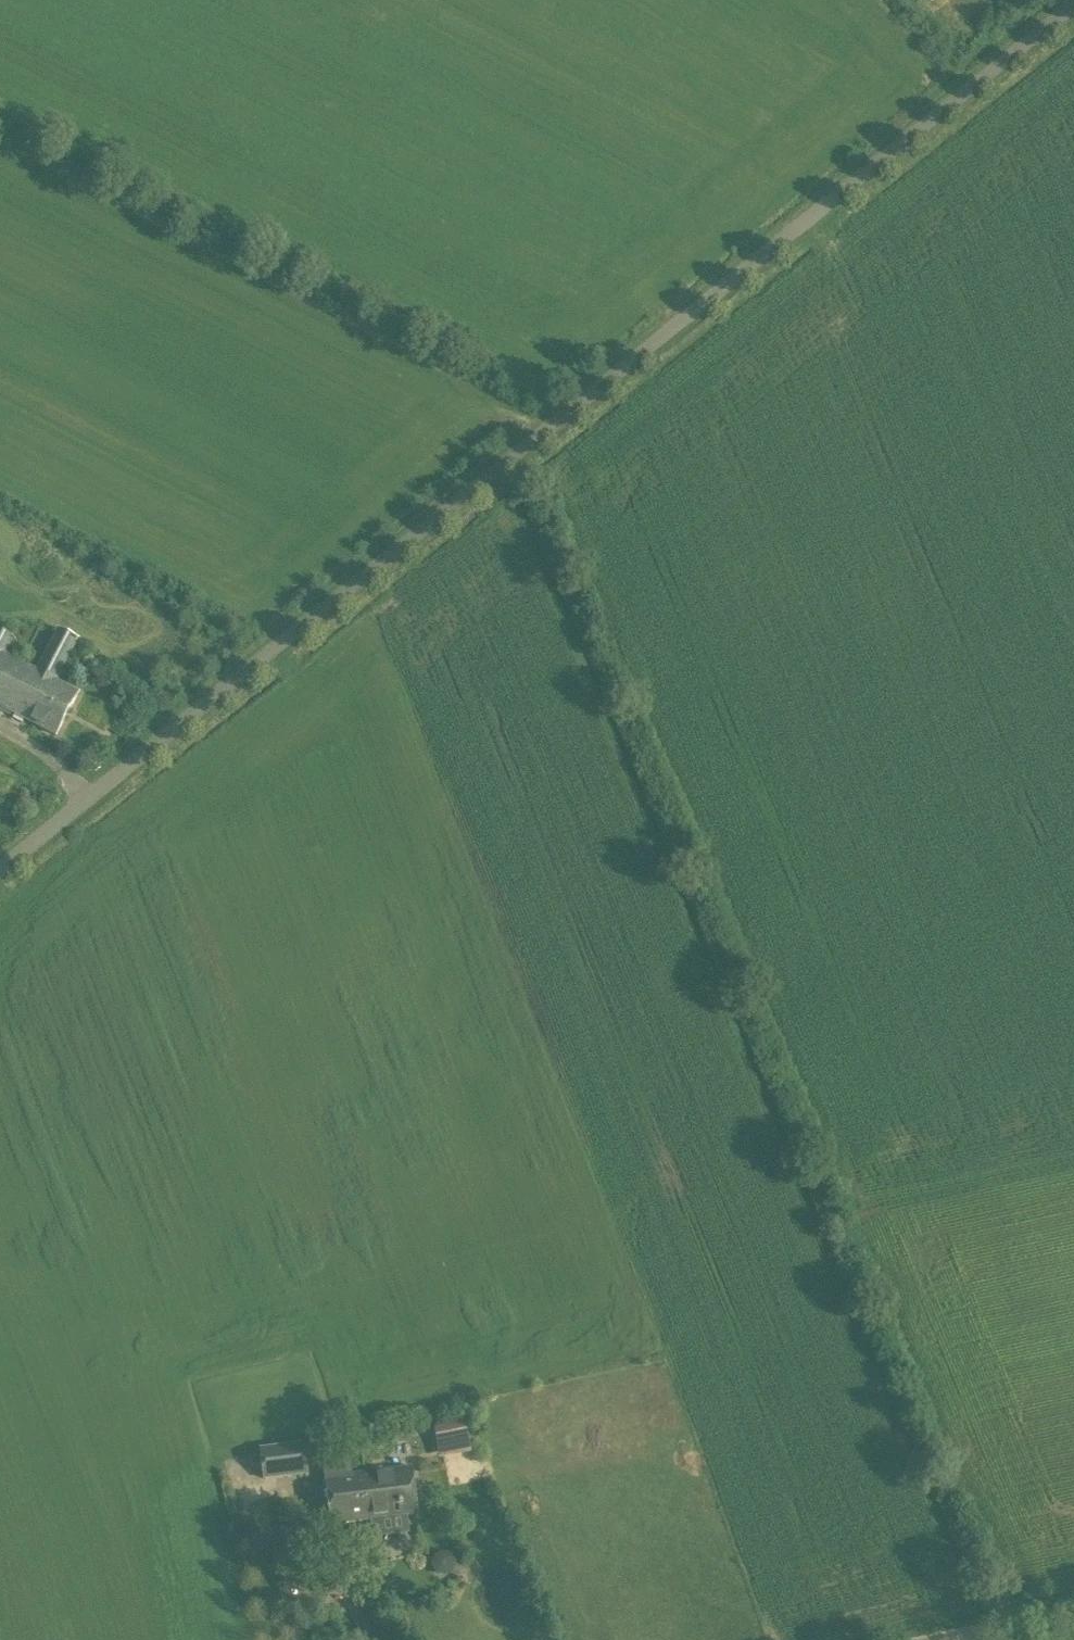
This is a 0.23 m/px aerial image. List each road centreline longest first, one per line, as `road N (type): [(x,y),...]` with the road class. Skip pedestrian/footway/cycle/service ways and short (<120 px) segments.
road 1 (unclassified): [(0,876),(188,715),(292,641),(495,469),(1073,12)]
road 2 (unclassified): [(933,1639),(1073,1612)]

